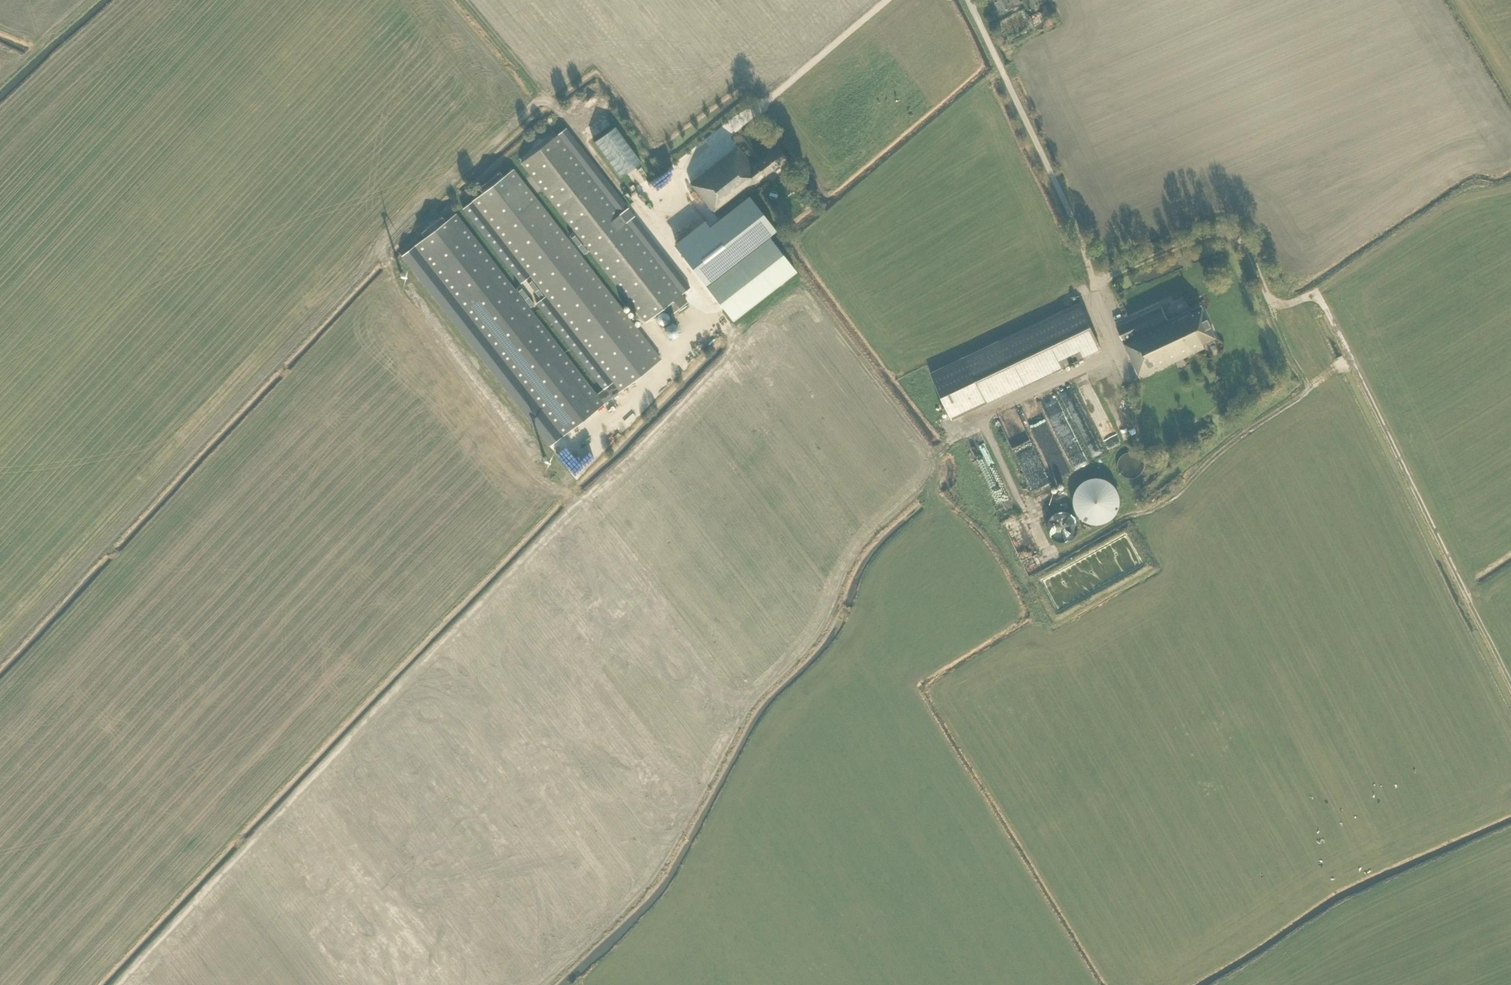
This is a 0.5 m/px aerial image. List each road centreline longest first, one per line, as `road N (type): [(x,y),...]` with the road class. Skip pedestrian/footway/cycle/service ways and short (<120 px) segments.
road 1 (track): [(1468,594),(1322,291),(1475,194),(1510,189)]
road 2 (track): [(1089,270),(1101,280),(1220,233),(1250,249),(1270,298),(1287,305),(1322,291)]

